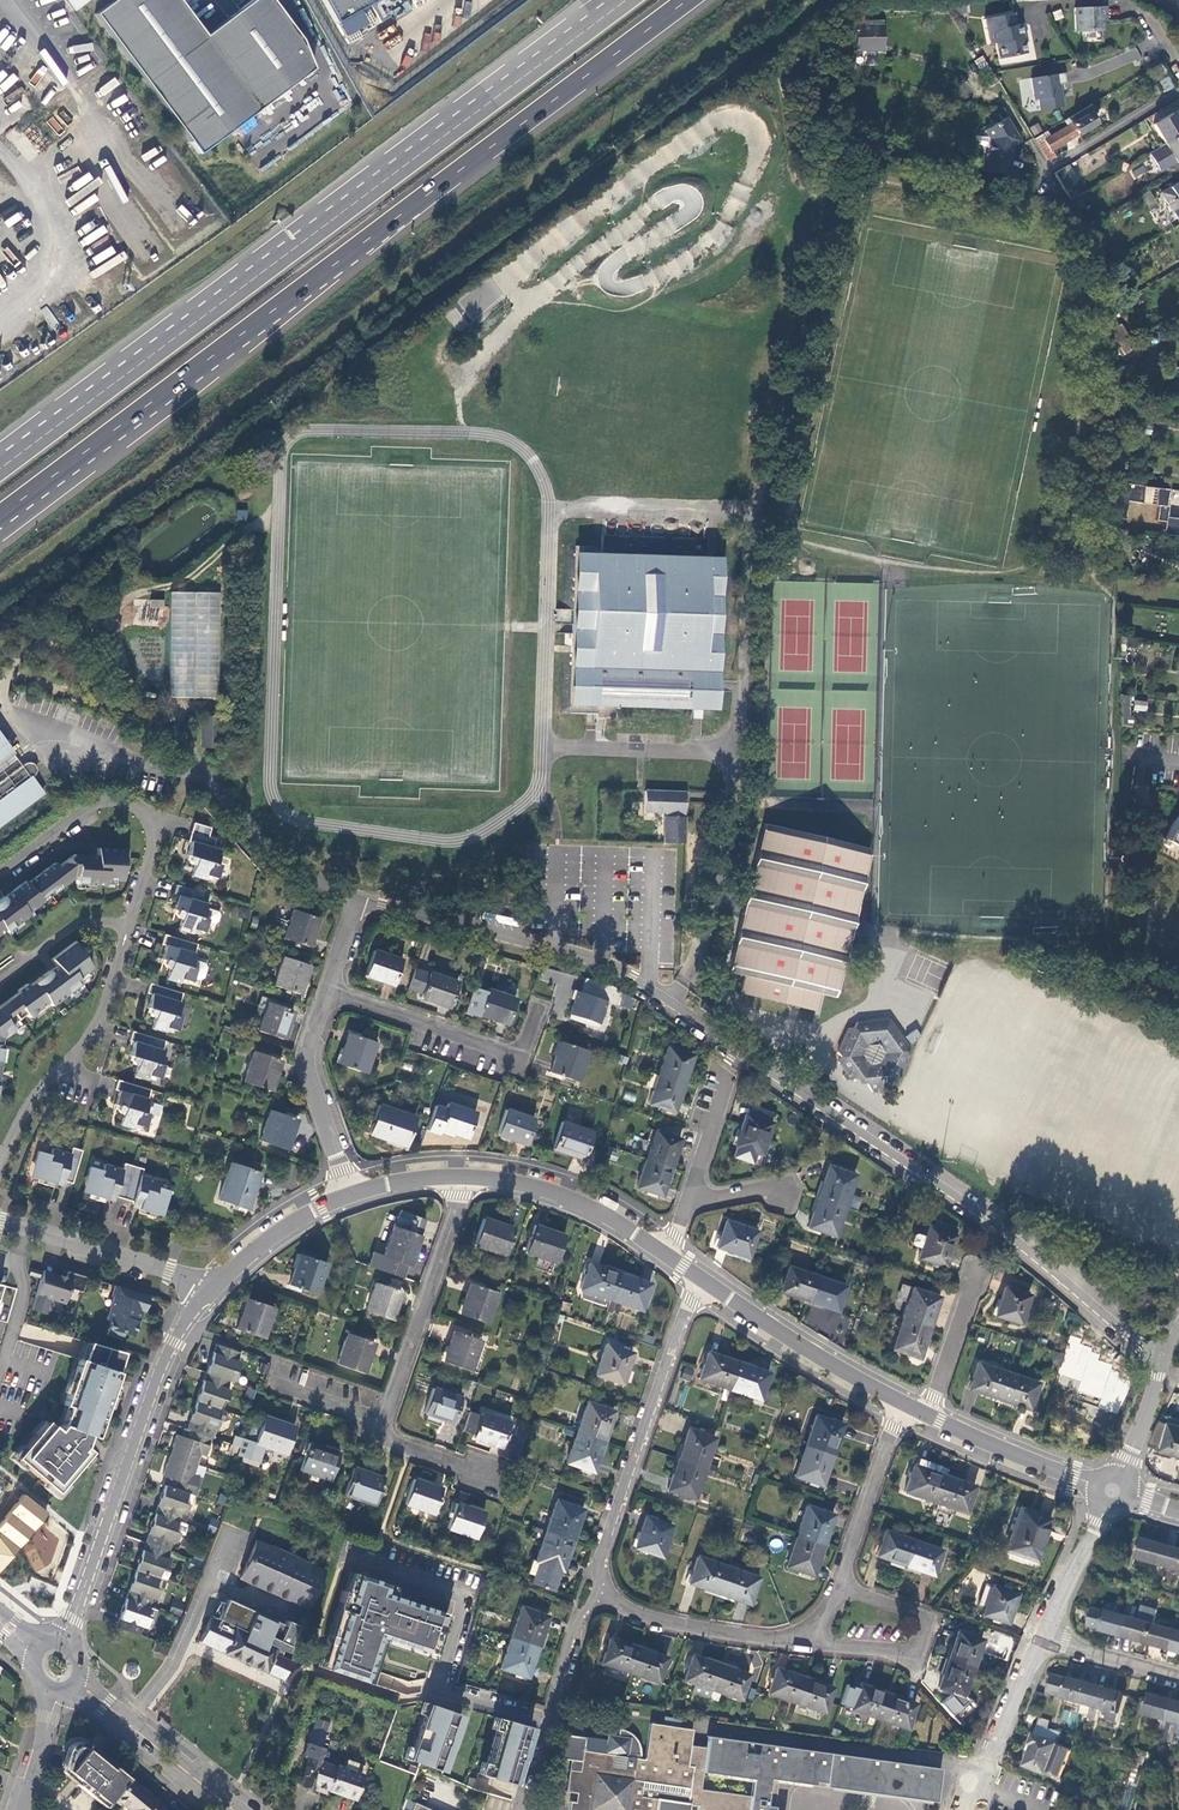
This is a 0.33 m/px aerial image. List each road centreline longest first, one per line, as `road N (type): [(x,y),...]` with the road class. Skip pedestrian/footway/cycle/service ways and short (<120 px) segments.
road 1 (residential): [(1160,1363),(1019,1247),(647,986),(600,963),(361,901)]
road 2 (trunk): [(18,503),(687,0)]
road 3 (trunk): [(625,0),(0,467)]
road 4 (residential): [(0,1161),(23,1114),(102,1013),(154,823),(127,802),(98,803),(0,875)]
road 5 (residential): [(705,1282),(686,1315),(599,1565),(603,1592),(666,1623),(804,1644)]
road 6 (tertiary): [(63,1638),(163,1361),(205,1292)]
road 7 (residential): [(962,89),(1000,94),(1046,169),(1178,91)]
road 8 (residential): [(329,990),(521,1057),(536,1009)]
road 9 (residential): [(460,1177),(455,1218),(387,1412)]
road 10 (residential): [(804,1644),(912,1653),(926,1615),(839,1584)]
road 11 (tertiary): [(705,1282),(902,1404)]
road 12 (residential): [(361,901),(286,863),(187,759)]
road 13 (tertiary): [(460,1177),(552,1192),(663,1252)]
road 14 (residential): [(205,1292),(169,1271),(0,1219)]
road 15 (track): [(106,612),(124,705),(7,678)]
road 16 (residential): [(349,1195),(312,1046),(329,990)]
road 17 (residential): [(839,1584),(902,1404)]
road 18 (tertiary): [(928,1416),(1095,1486)]
road 19 (tertiary): [(205,1292),(285,1227),(349,1195)]
road 20 (residential): [(206,1580),(171,1664),(129,1723)]
road 21 (residential): [(928,1416),(976,1271)]
road 22 (tertiary): [(1102,1505),(1044,1638)]
road 23 (residential): [(1178,1676),(1044,1638)]
road 24 (secondary): [(129,1723),(234,1809)]
road 25 (tertiary): [(1044,1638),(993,1751)]
road 26 (tertiary): [(57,1693),(22,1809)]

